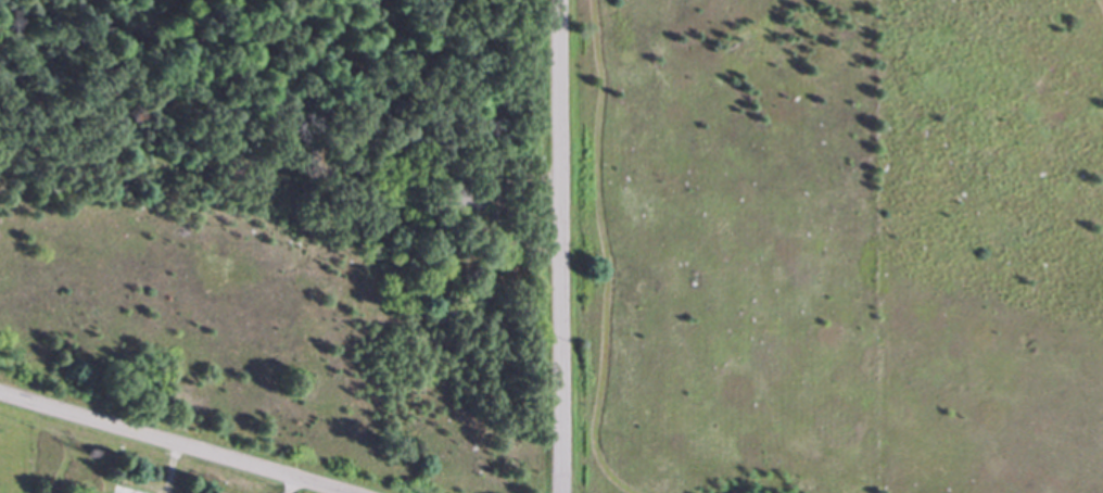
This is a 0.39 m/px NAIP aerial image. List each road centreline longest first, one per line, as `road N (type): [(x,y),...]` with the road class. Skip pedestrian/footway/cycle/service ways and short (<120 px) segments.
road 1 (residential): [(558,492),(558,0)]
road 2 (residential): [(336,492),(0,396)]

